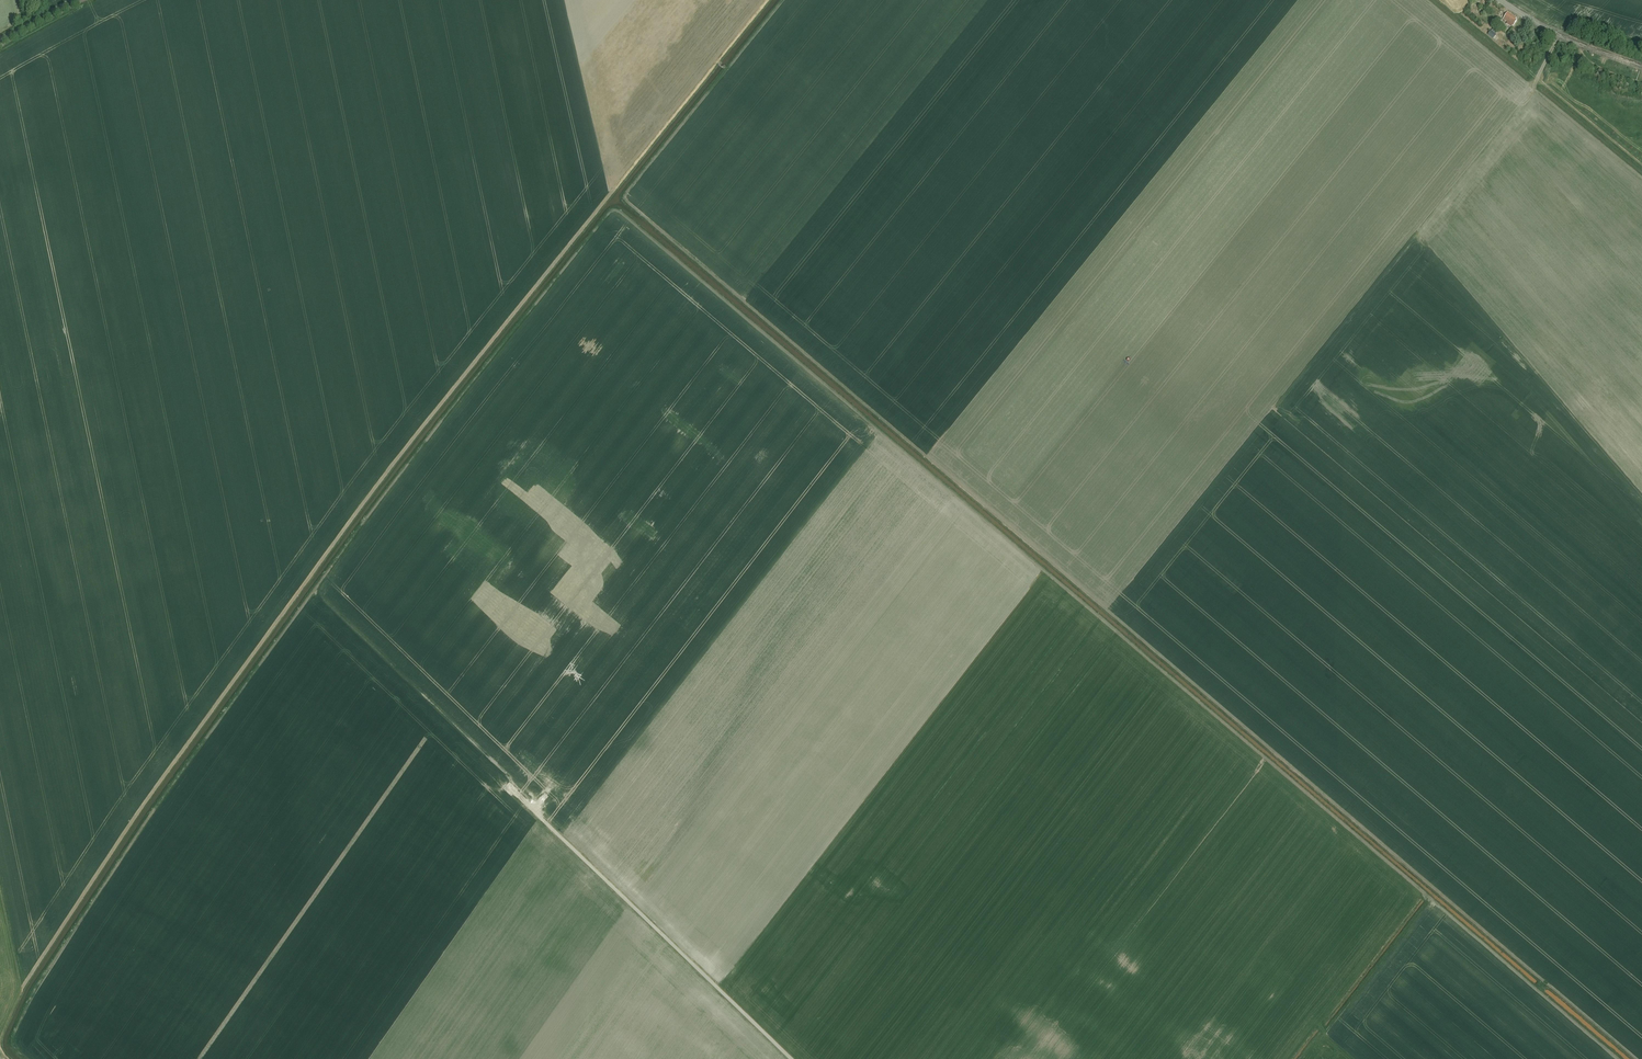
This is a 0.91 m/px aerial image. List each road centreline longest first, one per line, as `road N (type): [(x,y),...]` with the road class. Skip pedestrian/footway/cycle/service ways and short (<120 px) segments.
road 1 (unclassified): [(792,1058),(508,786)]
road 2 (tertiary): [(1641,67),(1560,35),(1500,0)]

